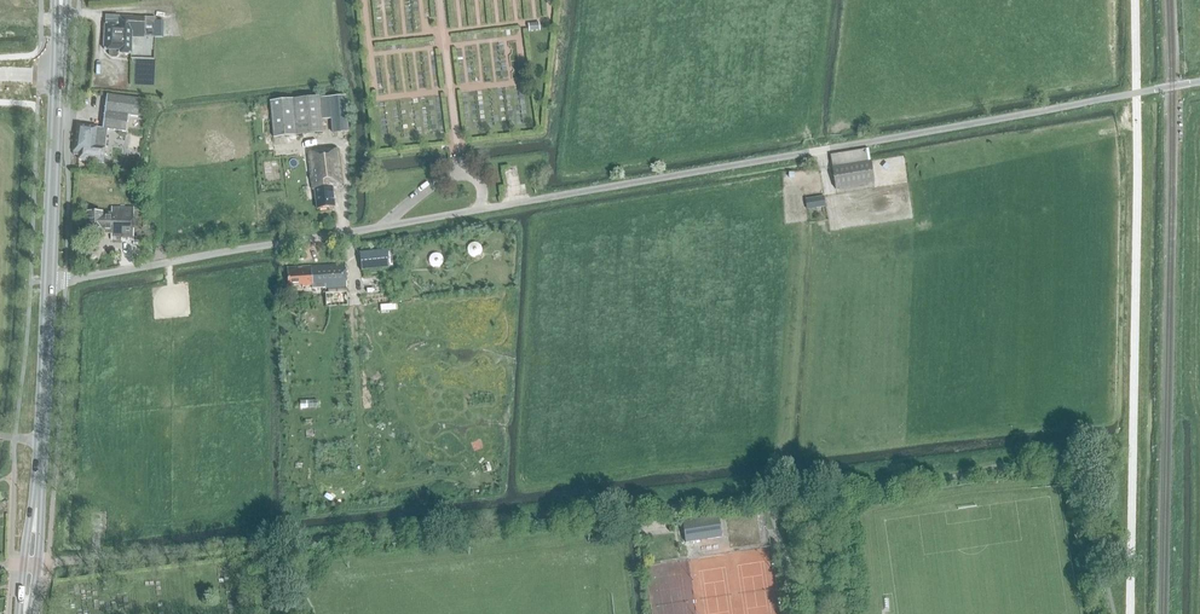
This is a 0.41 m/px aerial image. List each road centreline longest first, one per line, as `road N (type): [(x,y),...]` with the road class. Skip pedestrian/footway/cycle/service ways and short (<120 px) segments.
road 1 (unclassified): [(48,280),(1199,81)]
road 2 (primary): [(48,280),(60,17)]
road 3 (primary): [(37,490),(48,280)]
road 4 (primary): [(27,613),(41,527),(37,490)]
road 5 (primary): [(37,490),(20,613)]

